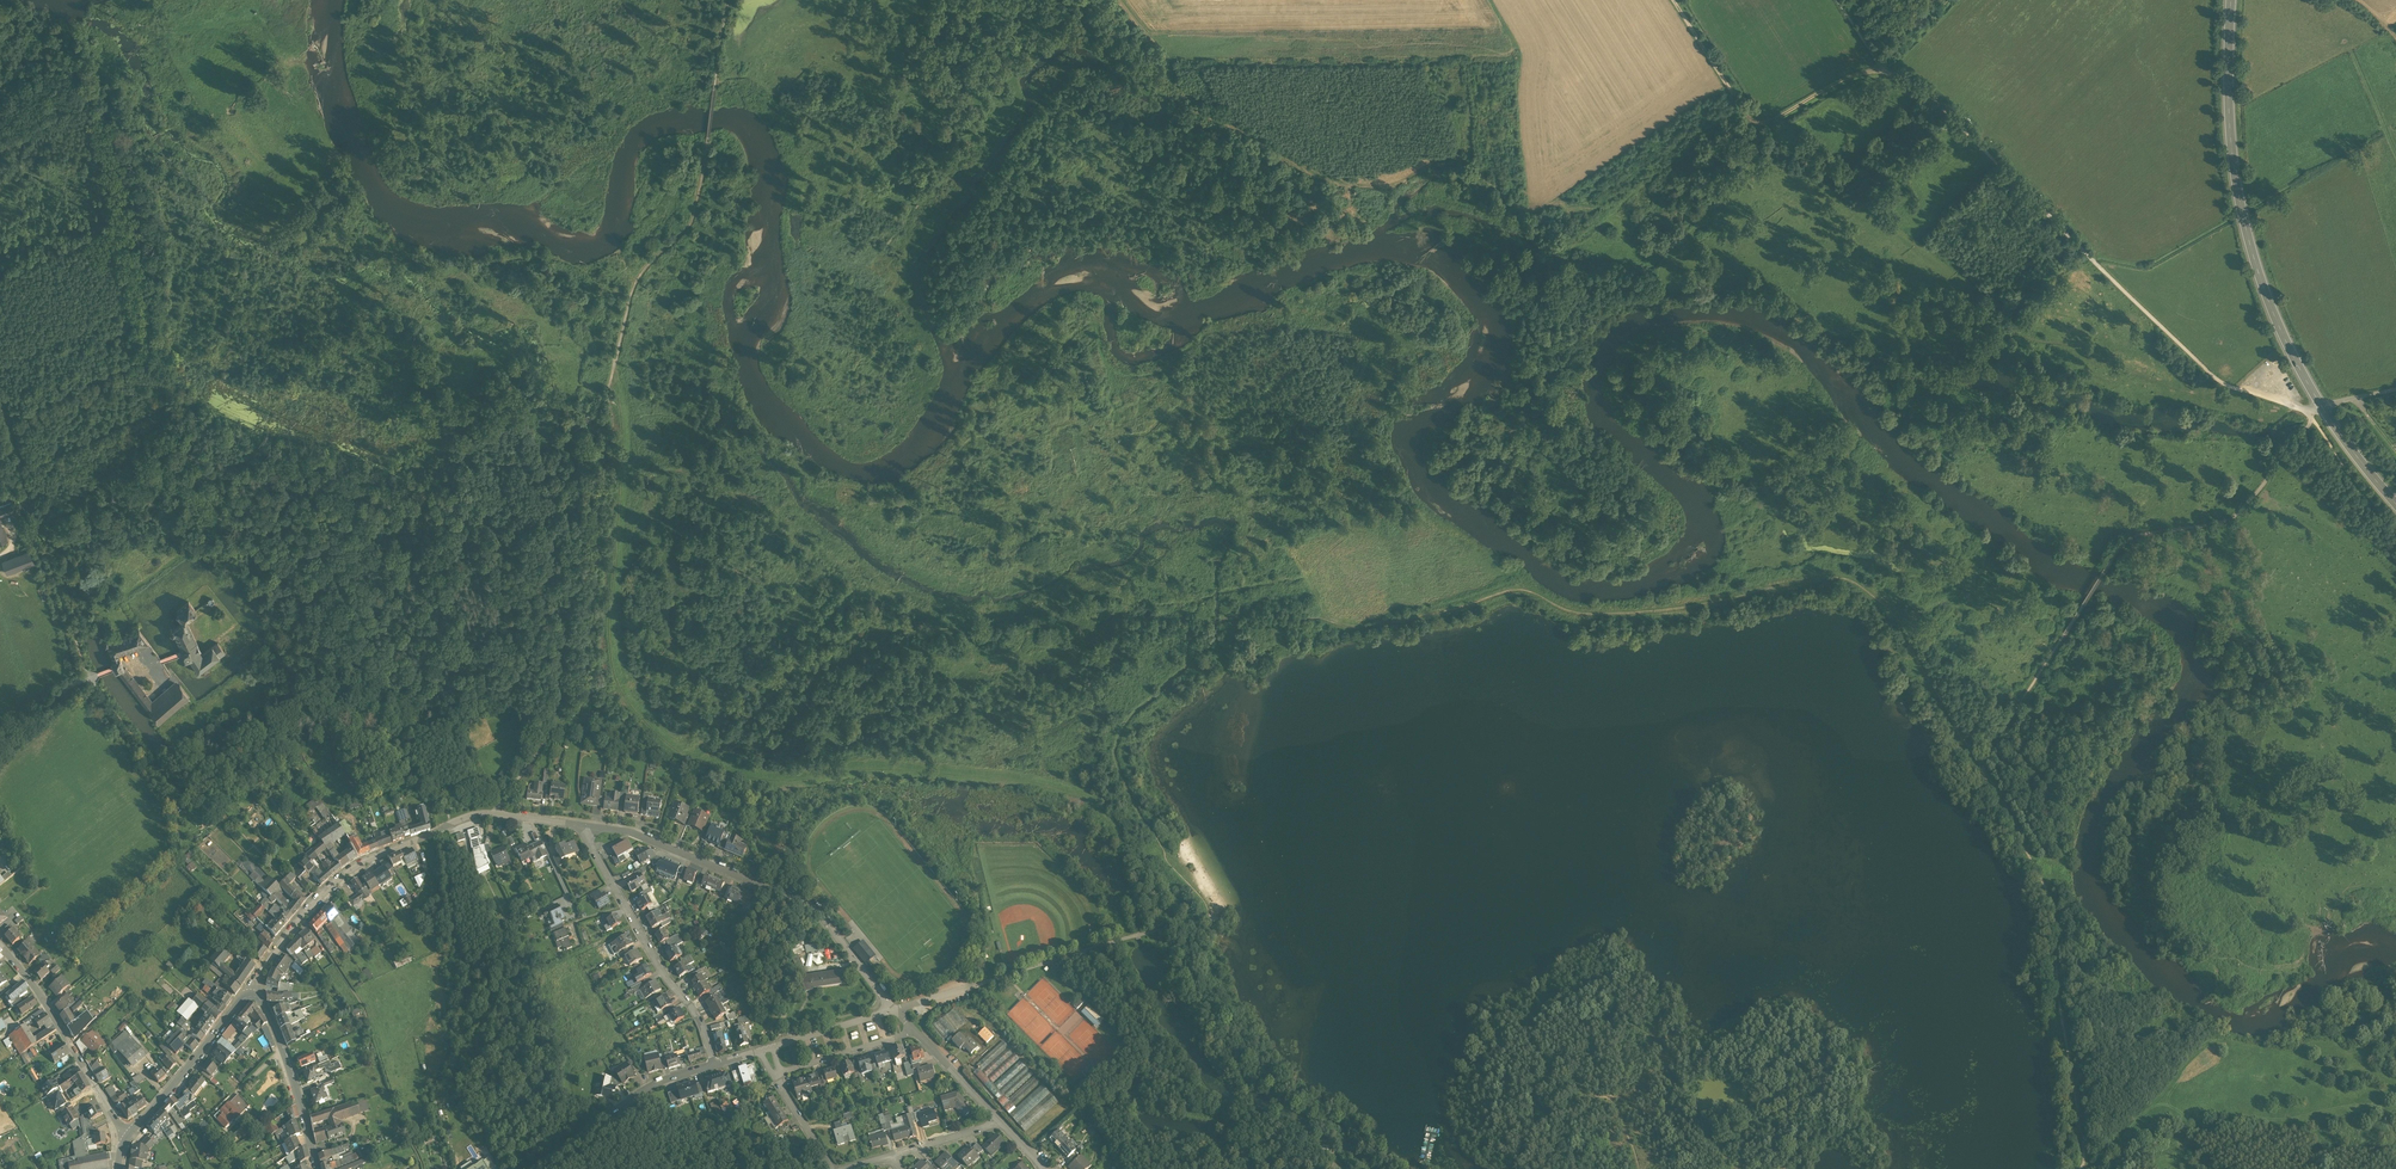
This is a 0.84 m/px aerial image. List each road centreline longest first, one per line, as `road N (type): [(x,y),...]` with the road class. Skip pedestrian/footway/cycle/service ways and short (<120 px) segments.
road 1 (track): [(2313,420),(2281,447),(2267,480),(2232,518),(2134,536),(2117,549),(1981,772),(2055,911),(2082,1168)]
road 2 (track): [(500,813),(551,737),(576,565),(572,436),(596,413),(612,376),(632,291),(690,224),(729,0)]
road 3 (track): [(2220,384),(1910,79),(1882,71),(1837,0)]
road 4 (secondary): [(2395,501),(2293,355),(2252,249),(2230,131),(2231,0)]
road 5 (residential): [(249,997),(301,919),(359,864),(466,816),(590,826)]
road 6 (residential): [(894,1009),(808,904),(631,833),(590,826)]
road 7 (track): [(629,303),(553,259),(463,264),(423,257),(370,221),(341,172)]
road 8 (track): [(1882,71),(1844,79),(1766,123),(1754,122),(1674,0)]
road 9 (residential): [(590,826),(589,841),(632,918),(701,1021),(713,1065)]
road 10 (residential): [(125,1138),(37,988),(0,945)]
road 11 (residential): [(528,1168),(642,1091),(713,1065)]
road 12 (tertiary): [(249,997),(260,999),(279,1037),(317,1168)]
road 13 (tertiary): [(125,1138),(249,997)]
road 14 (residential): [(781,1074),(914,1031)]
road 15 (track): [(2395,529),(2313,420)]
road 16 (residential): [(773,1047),(894,1009)]
road 17 (residential): [(914,1031),(1000,1120)]

